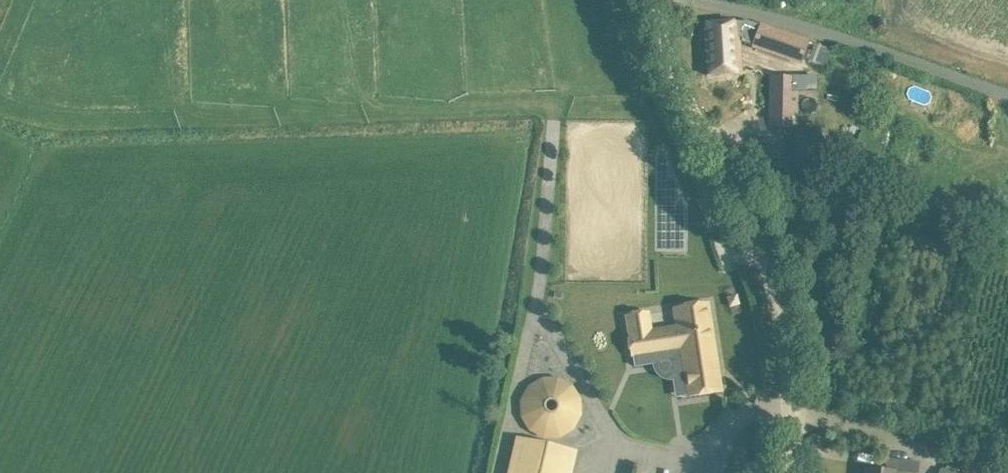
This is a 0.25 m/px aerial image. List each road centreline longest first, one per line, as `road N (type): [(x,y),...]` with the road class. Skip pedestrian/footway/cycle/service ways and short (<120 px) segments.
road 1 (unclassified): [(790,472),(787,332),(768,266),(677,80),(656,0)]
road 2 (residential): [(698,0),(829,34),(1007,98)]

